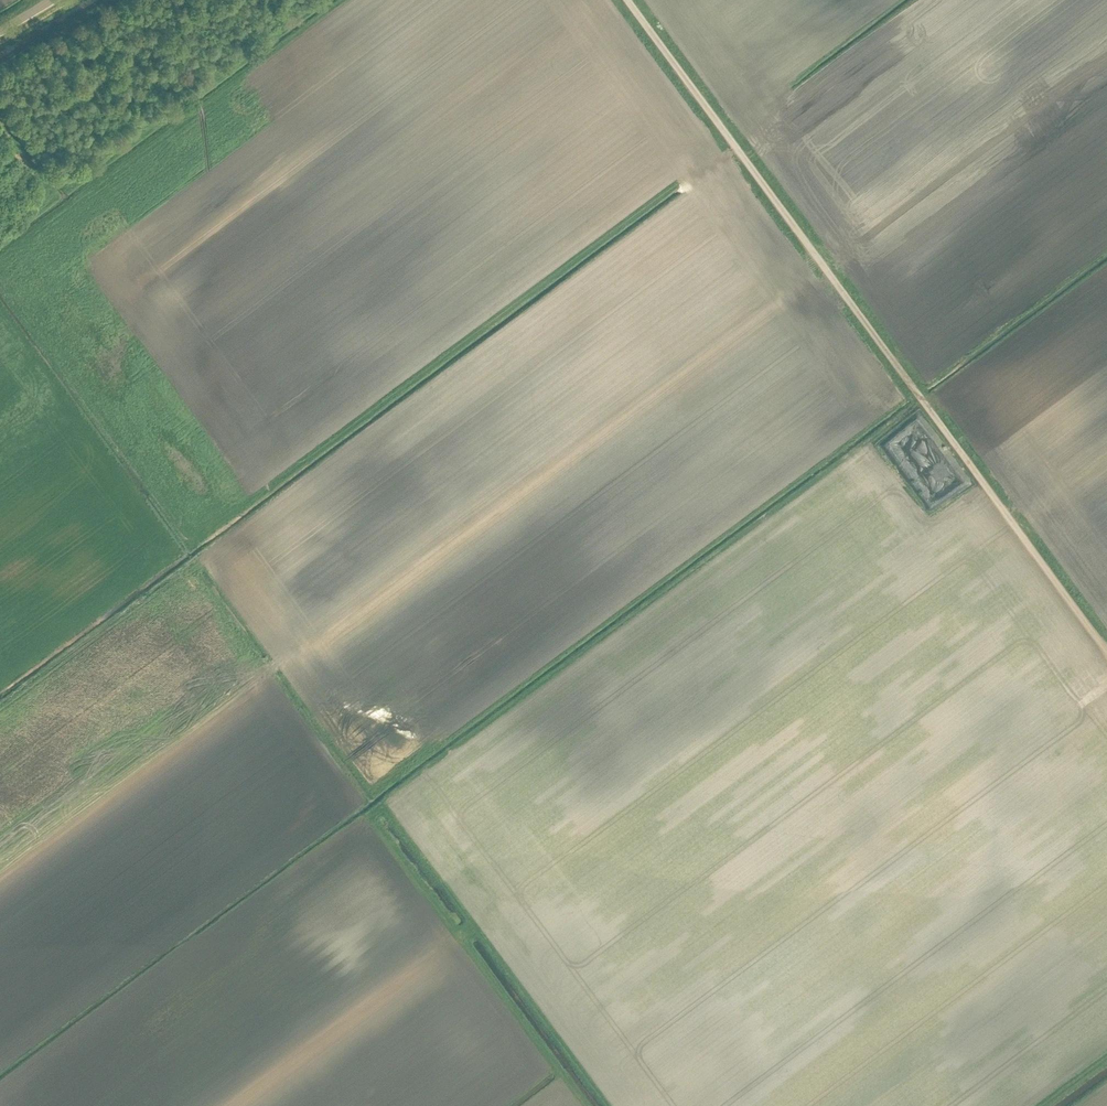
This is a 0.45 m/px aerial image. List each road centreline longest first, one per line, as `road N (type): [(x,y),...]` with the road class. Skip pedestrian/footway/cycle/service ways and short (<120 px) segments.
road 1 (track): [(1106,647),(631,0)]

